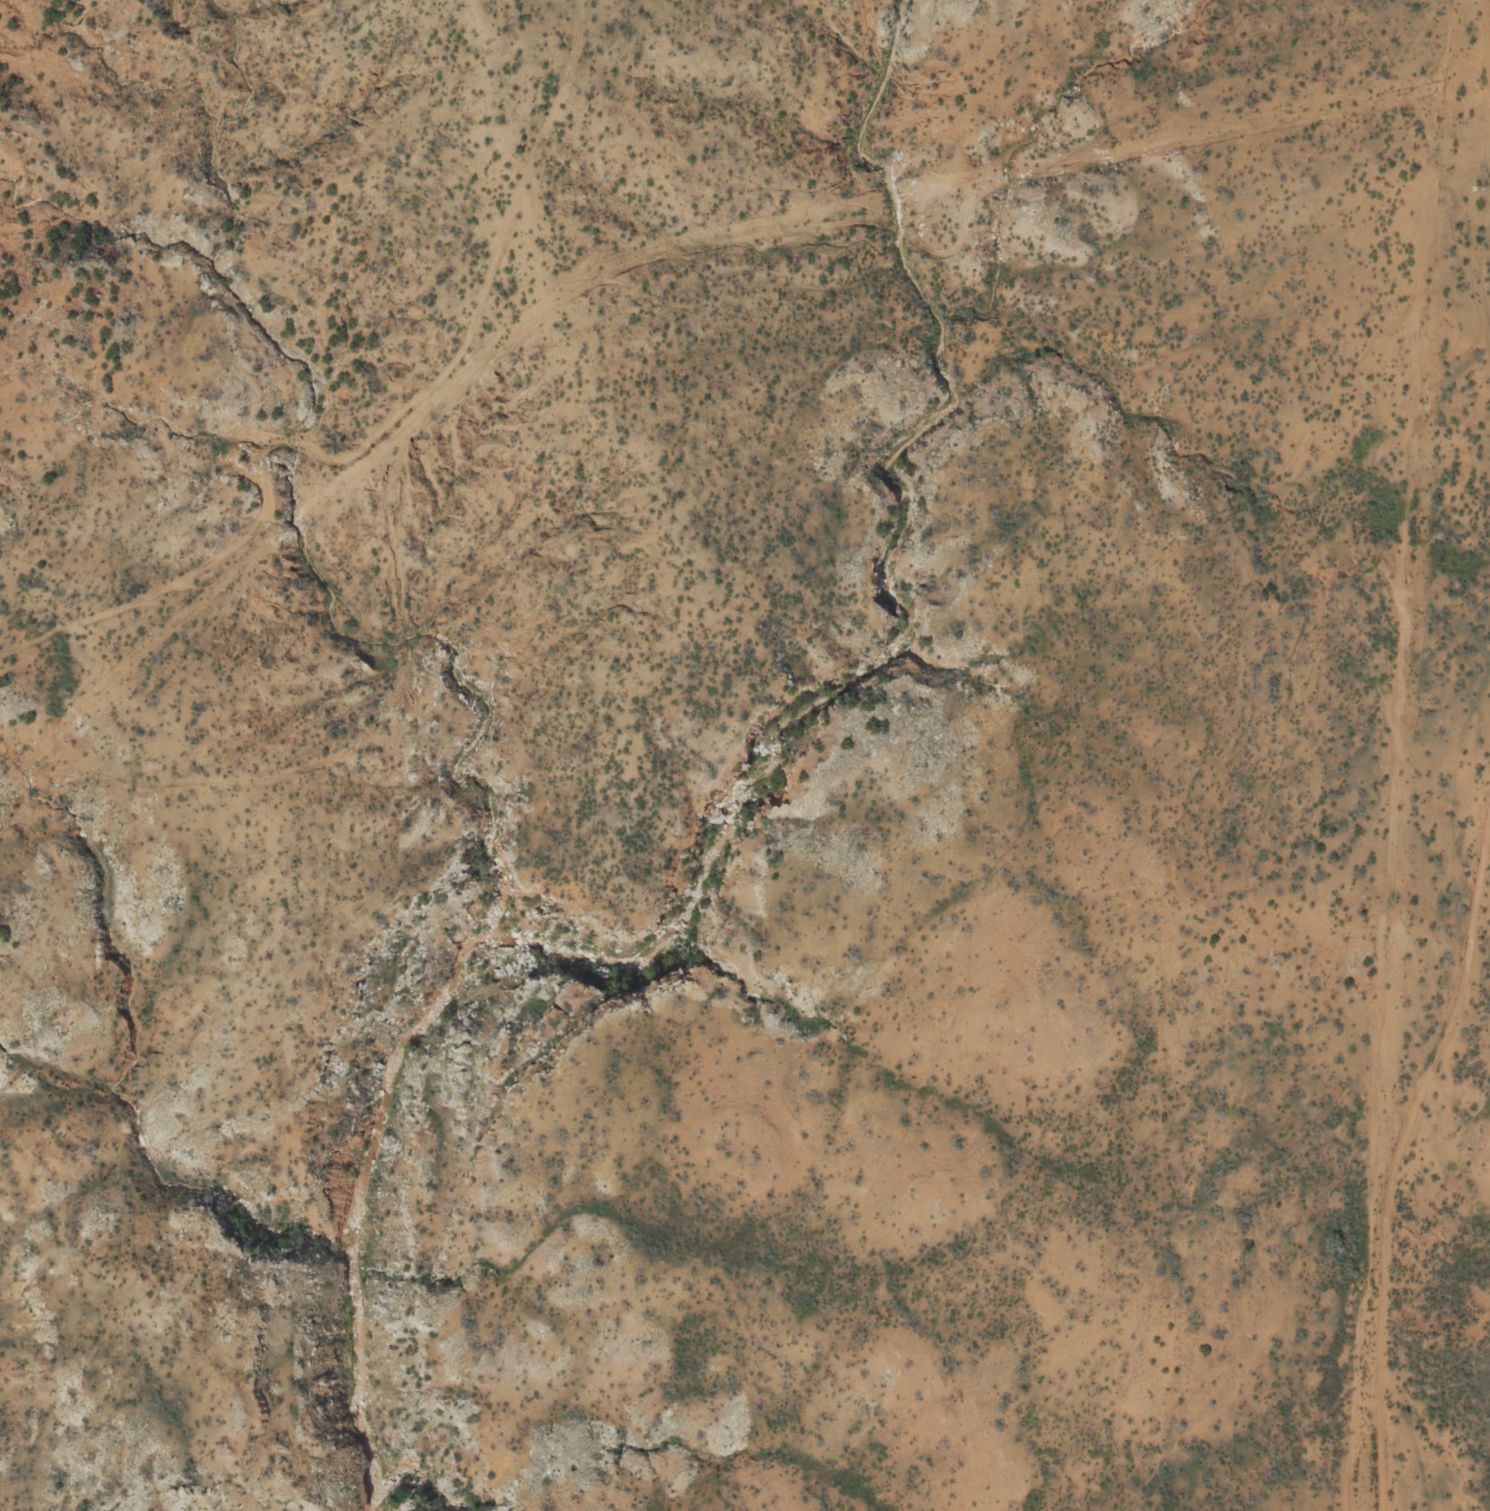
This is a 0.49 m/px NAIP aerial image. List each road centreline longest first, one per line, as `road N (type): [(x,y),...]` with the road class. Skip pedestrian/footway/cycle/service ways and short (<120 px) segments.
road 1 (residential): [(1386,1510),(1389,1322),(1477,989),(1489,863)]
road 2 (residential): [(1489,223),(1482,183),(1486,0)]

